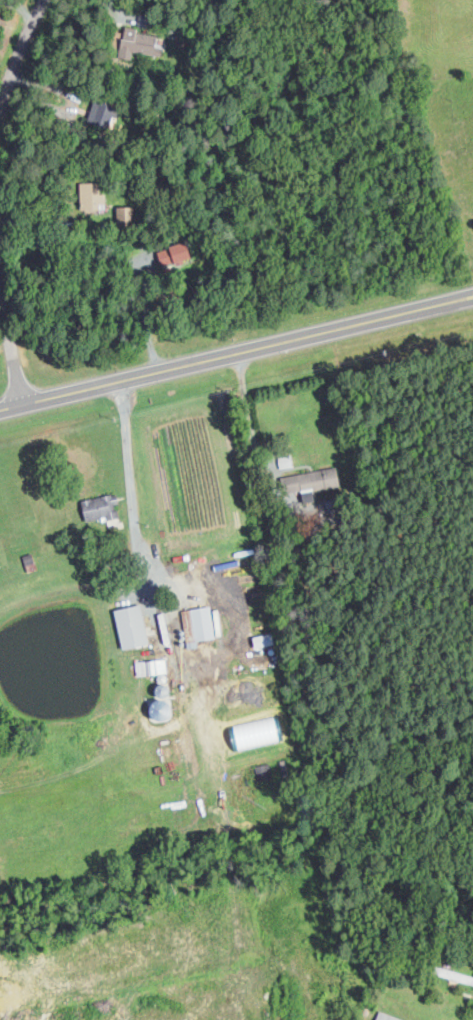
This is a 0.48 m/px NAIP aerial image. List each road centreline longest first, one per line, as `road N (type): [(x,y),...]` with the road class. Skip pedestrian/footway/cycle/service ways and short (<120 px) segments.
road 1 (primary): [(472,297),(0,410)]
road 2 (residential): [(23,404),(0,258)]

